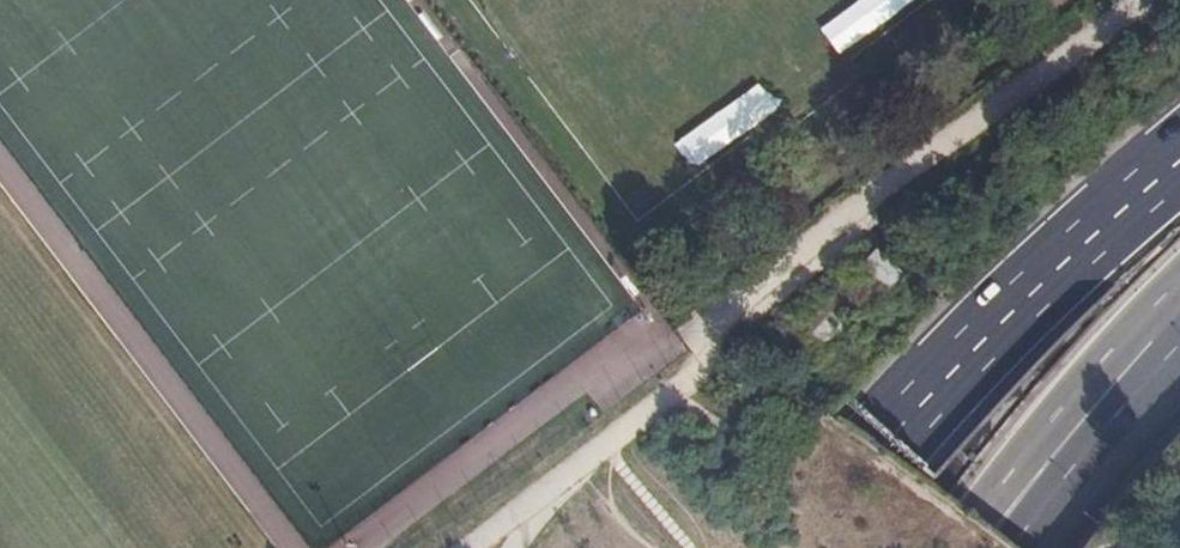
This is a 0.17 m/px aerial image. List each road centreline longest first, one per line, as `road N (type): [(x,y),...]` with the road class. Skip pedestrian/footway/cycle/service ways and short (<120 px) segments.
road 1 (motorway): [(1179,161),(879,448),(793,547)]
road 2 (motorway): [(959,547),(1127,347),(1165,332)]
road 3 (motorway): [(1014,547),(1154,371),(1165,332)]

